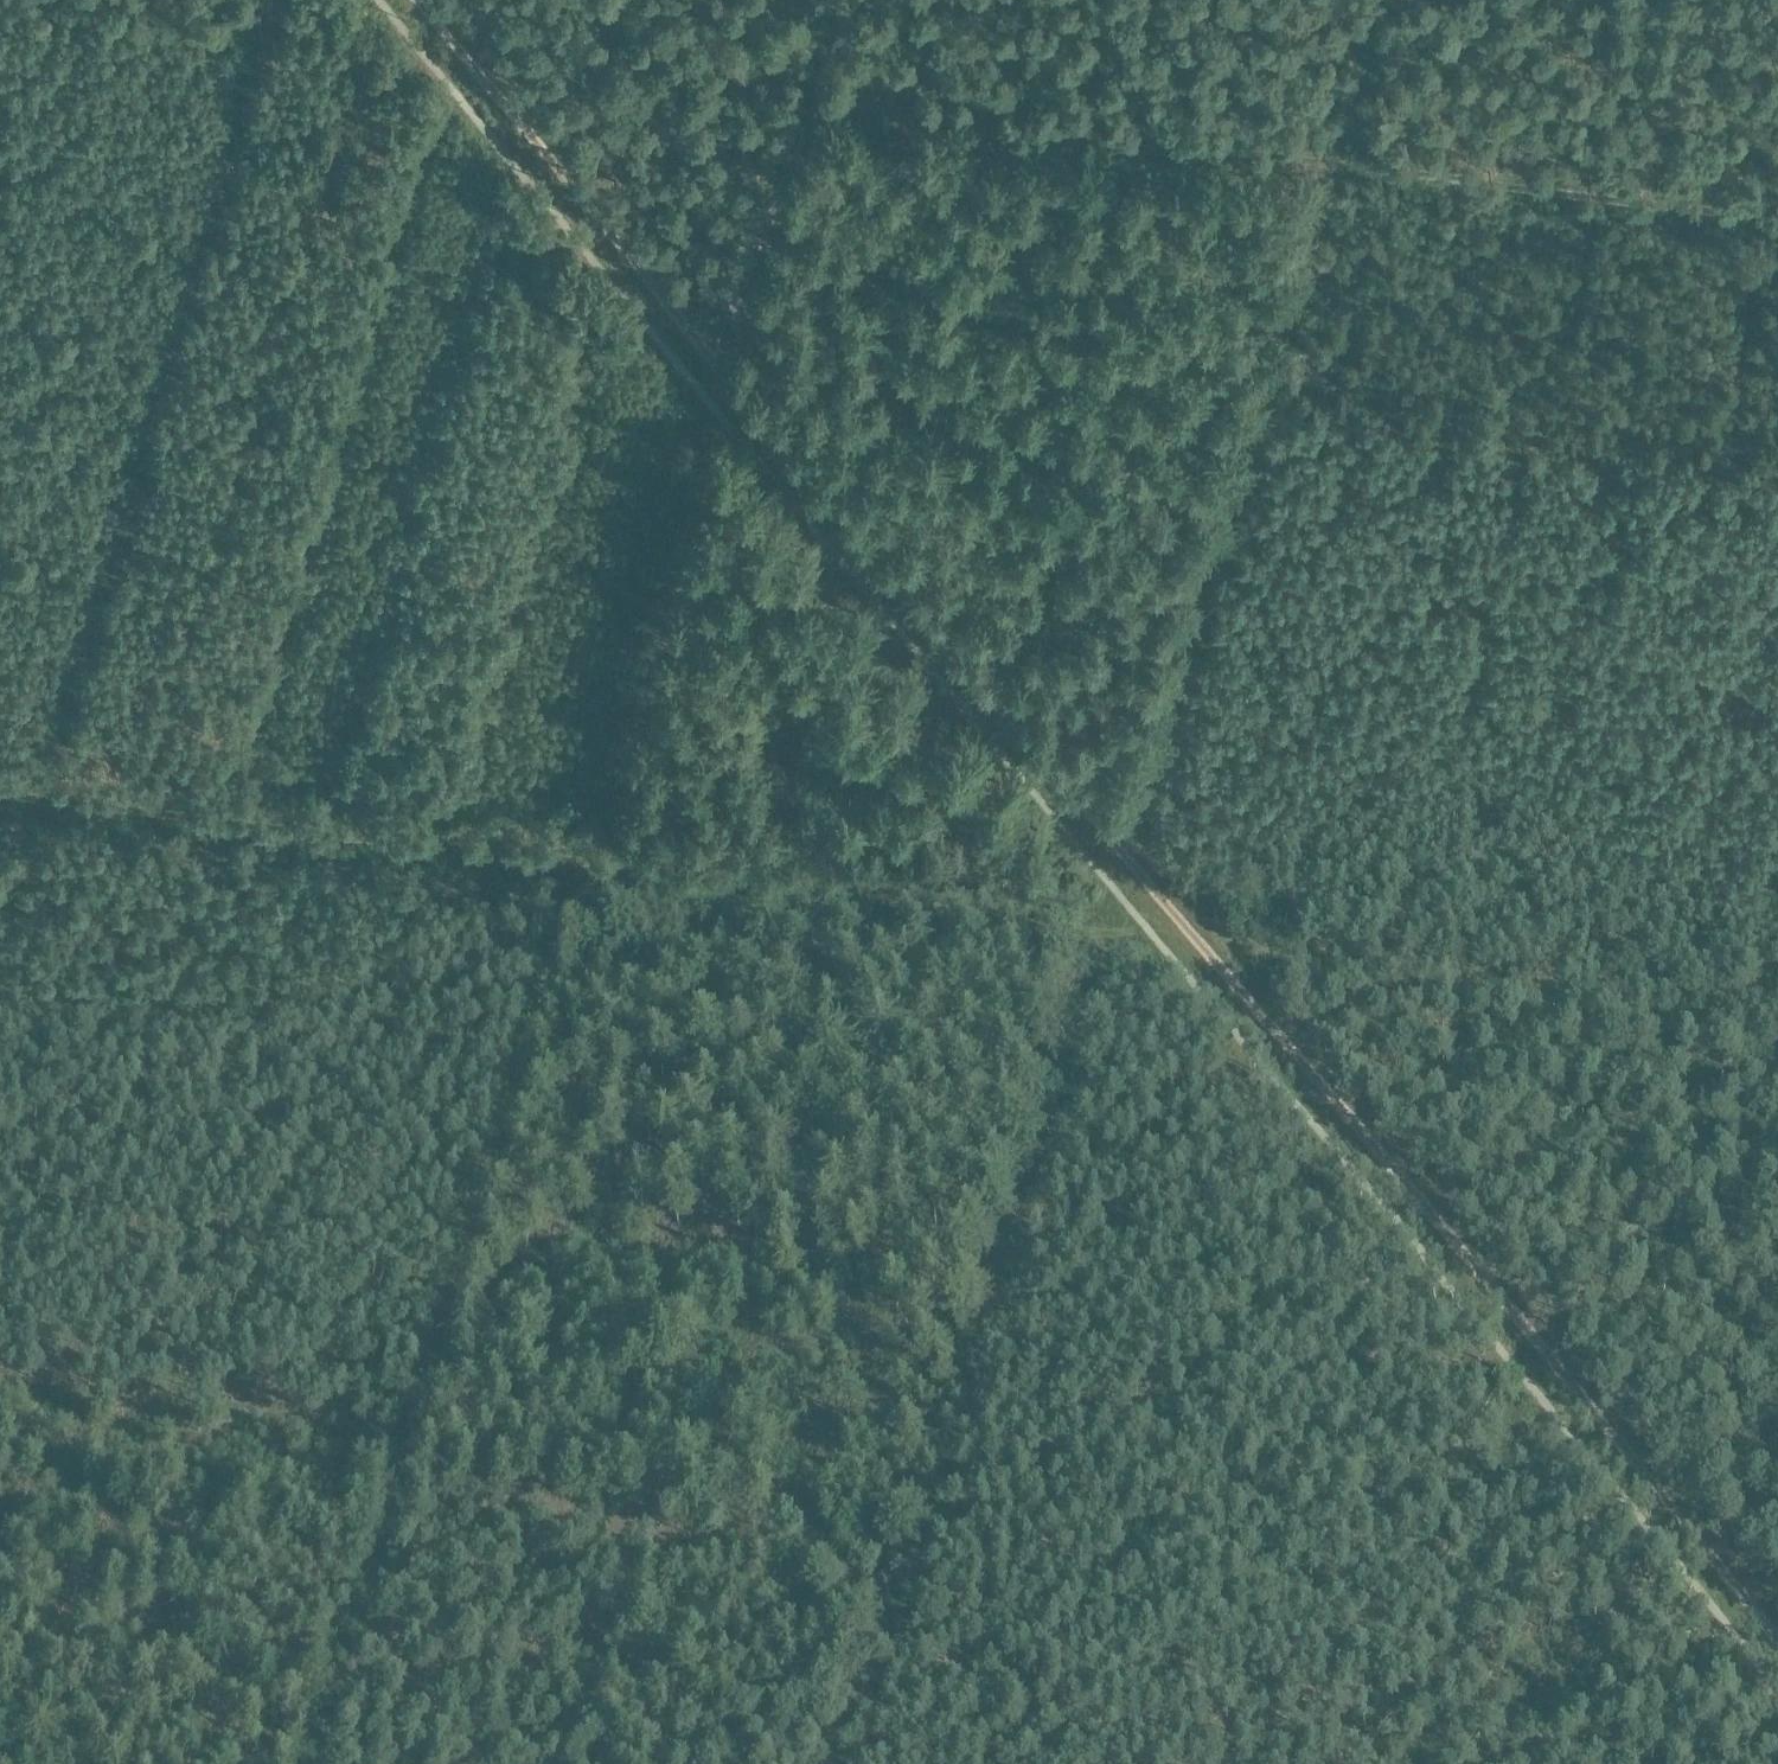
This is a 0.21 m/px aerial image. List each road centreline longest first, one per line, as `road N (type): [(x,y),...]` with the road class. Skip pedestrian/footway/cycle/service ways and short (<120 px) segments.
road 1 (track): [(1777,1640),(416,0)]
road 2 (track): [(702,390),(760,232),(778,213),(948,167),(1009,133),(1045,130),(1777,219)]

